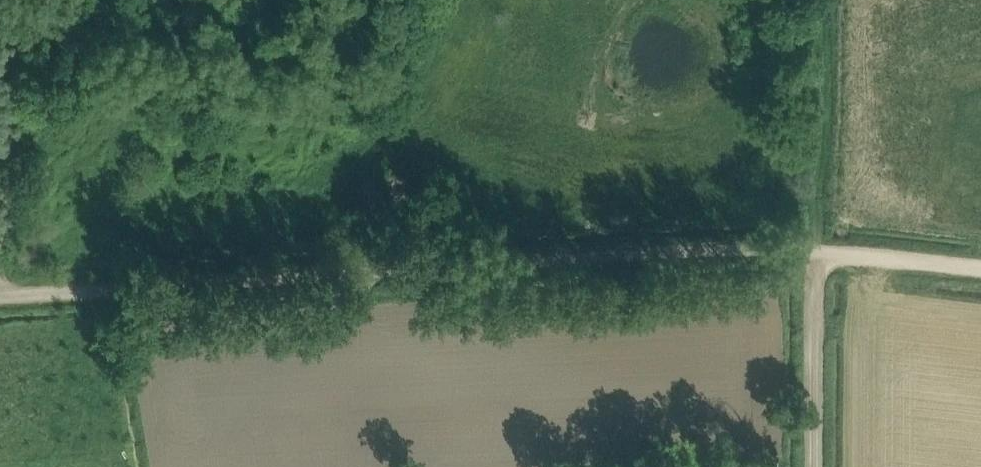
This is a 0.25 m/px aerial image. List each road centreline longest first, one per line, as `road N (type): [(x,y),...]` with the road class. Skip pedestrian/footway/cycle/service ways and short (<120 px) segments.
road 1 (track): [(814,257),(702,249),(581,256),(342,289),(0,310)]
road 2 (track): [(814,257),(816,0)]
road 3 (track): [(0,245),(19,0)]
road 4 (track): [(812,466),(814,257)]
road 5 (track): [(980,274),(814,257)]

